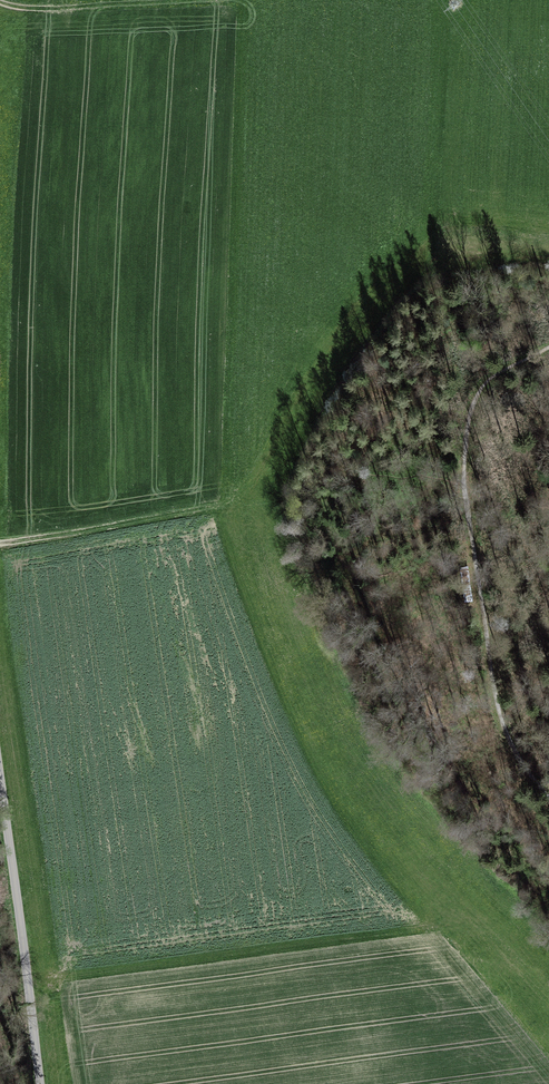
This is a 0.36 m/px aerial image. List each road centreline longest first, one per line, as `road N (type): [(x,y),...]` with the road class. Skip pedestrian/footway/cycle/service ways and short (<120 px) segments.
road 1 (track): [(548,345),(488,383),(455,437),(456,519),(483,730),(548,802)]
road 2 (unclassified): [(0,780),(43,1083)]

